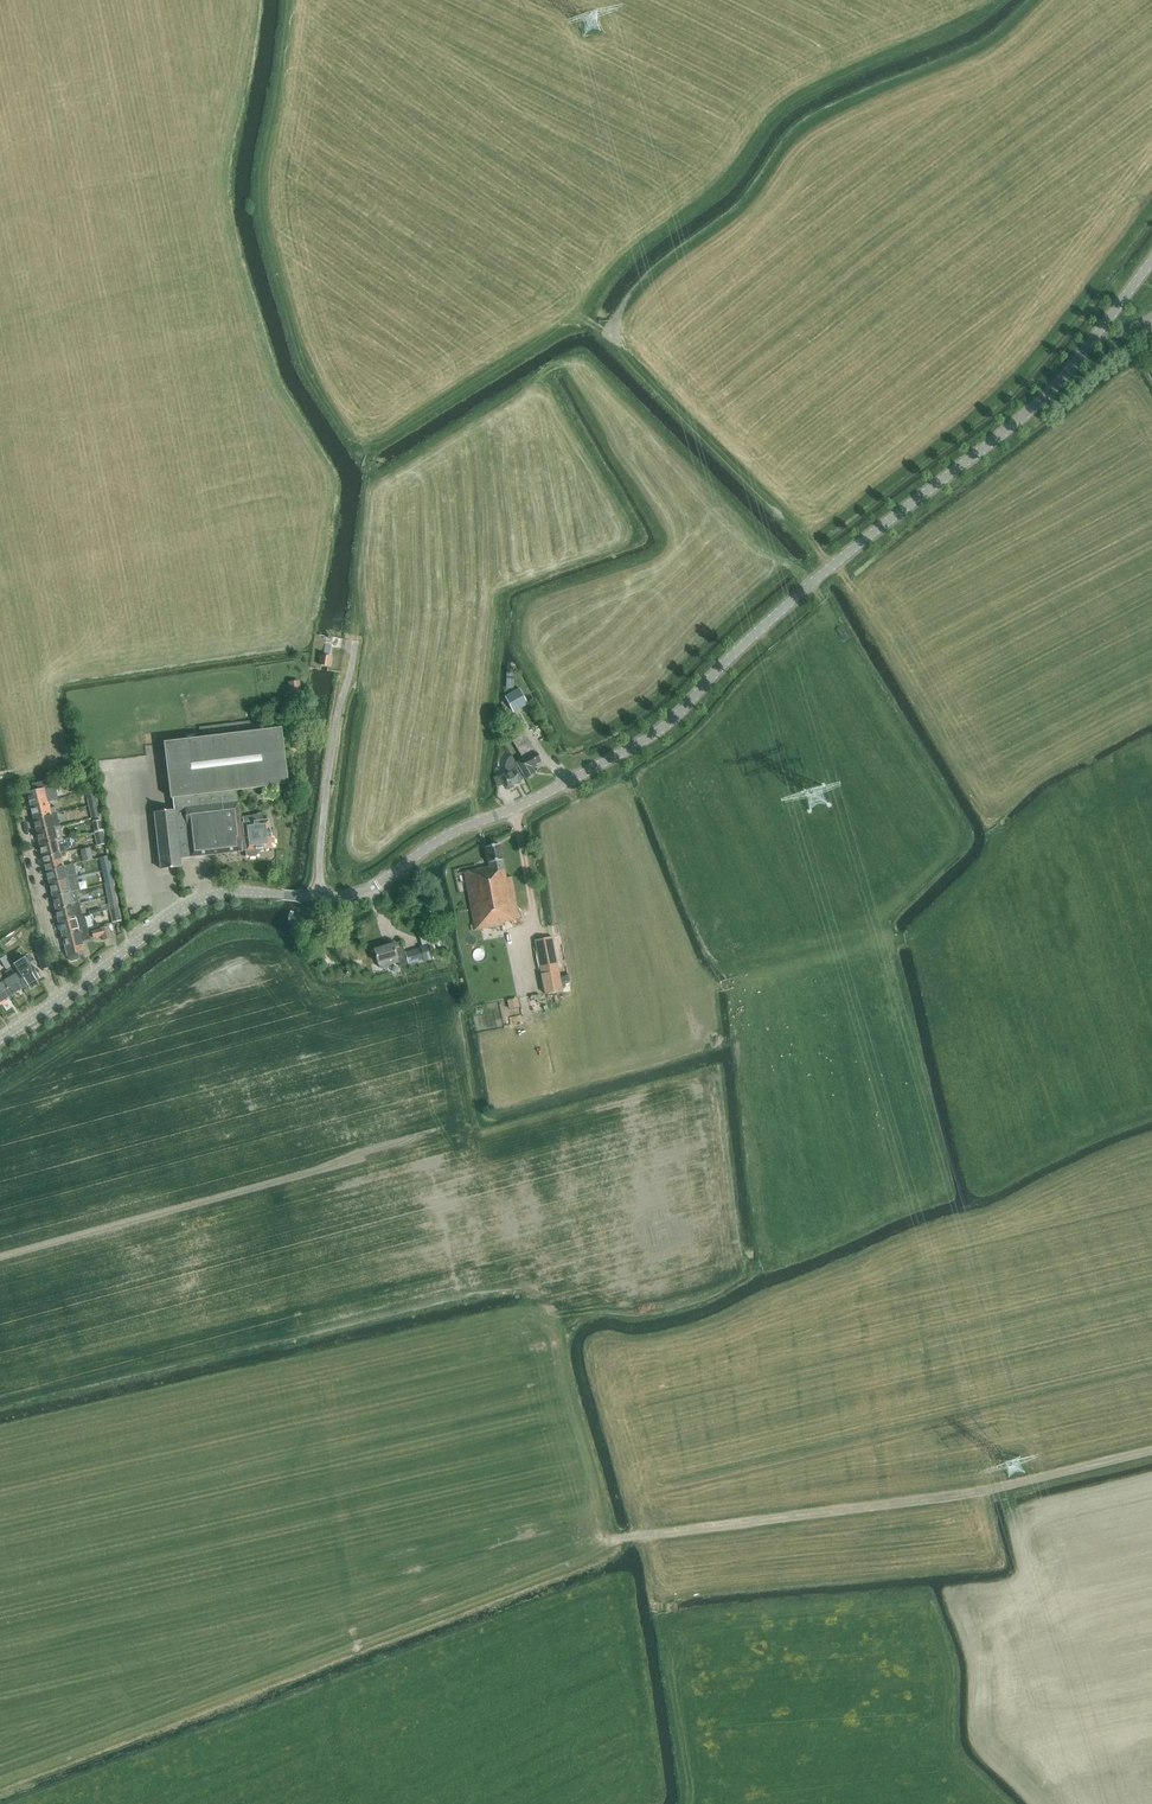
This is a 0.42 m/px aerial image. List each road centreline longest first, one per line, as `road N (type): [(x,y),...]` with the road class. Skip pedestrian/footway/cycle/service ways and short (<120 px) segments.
road 1 (tertiary): [(296,896),(368,890),(457,831),(545,793),(665,725),(815,580),(1037,404),(1151,260)]
road 2 (track): [(616,1539),(953,1496),(1151,1451)]
road 3 (tertiary): [(0,1039),(192,903),(235,891),(286,895)]

